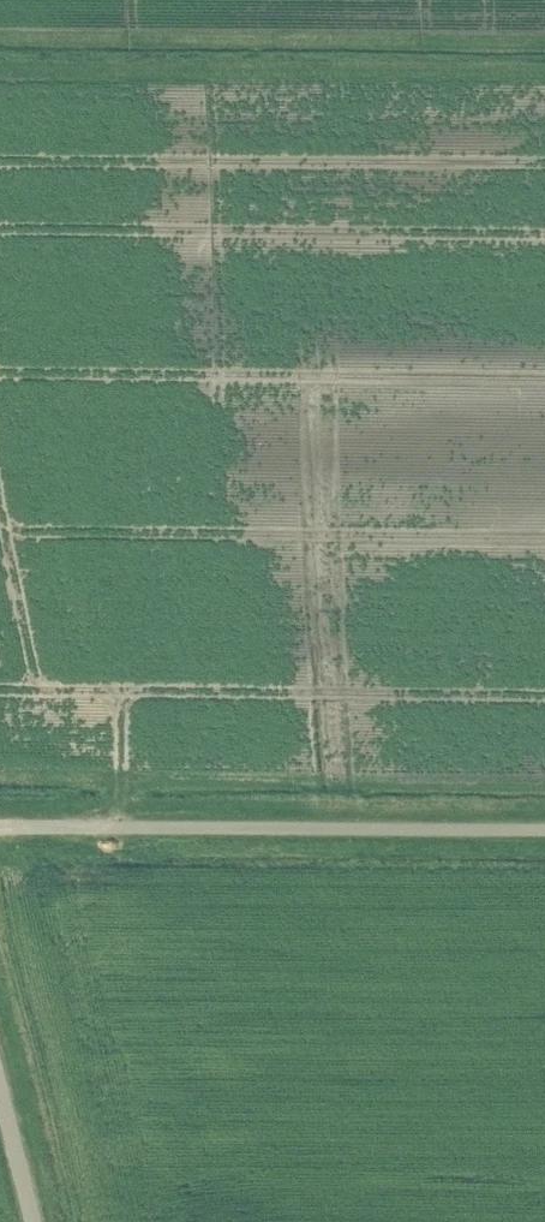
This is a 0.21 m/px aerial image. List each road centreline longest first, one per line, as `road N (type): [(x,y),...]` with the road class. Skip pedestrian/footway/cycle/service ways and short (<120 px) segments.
road 1 (unclassified): [(0,828),(544,830)]
road 2 (unclassified): [(34,1221),(0,1085)]

